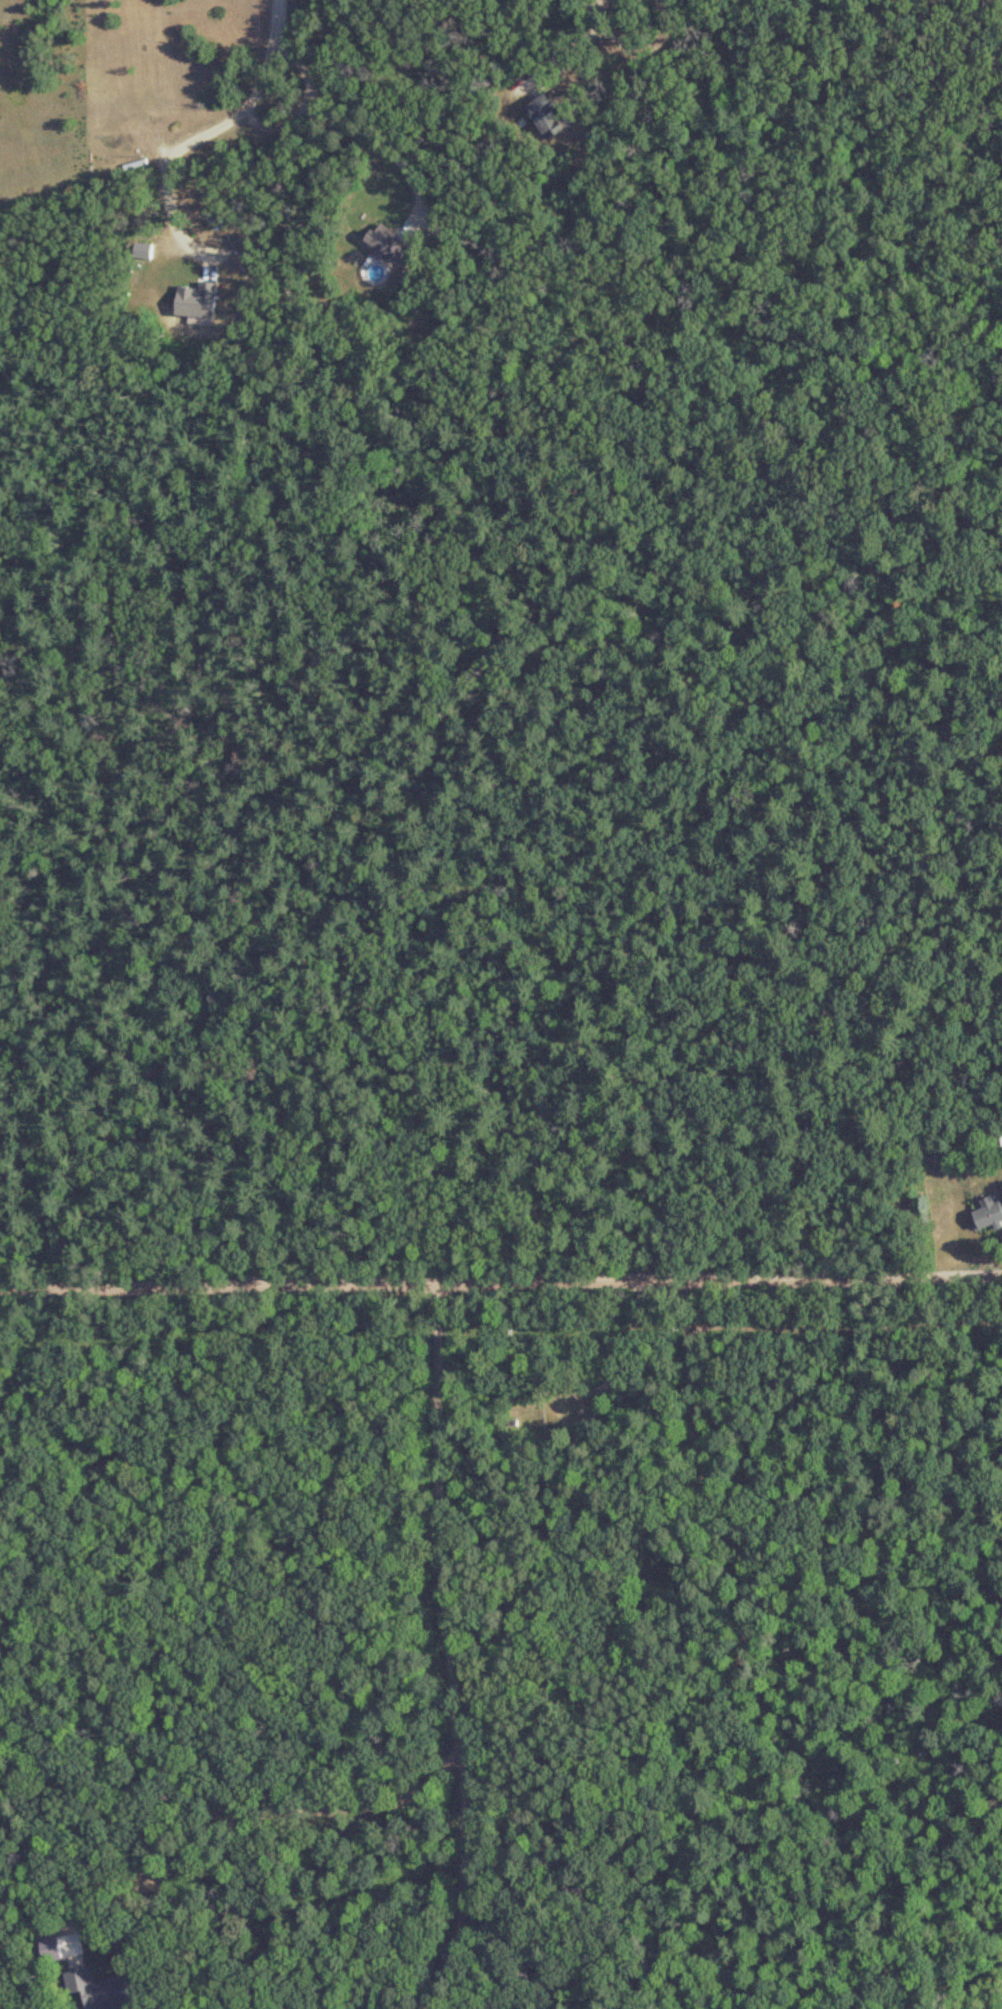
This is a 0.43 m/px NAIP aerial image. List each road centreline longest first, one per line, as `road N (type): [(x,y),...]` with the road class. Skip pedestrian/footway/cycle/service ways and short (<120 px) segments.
road 1 (residential): [(0,1275),(1001,1268)]

